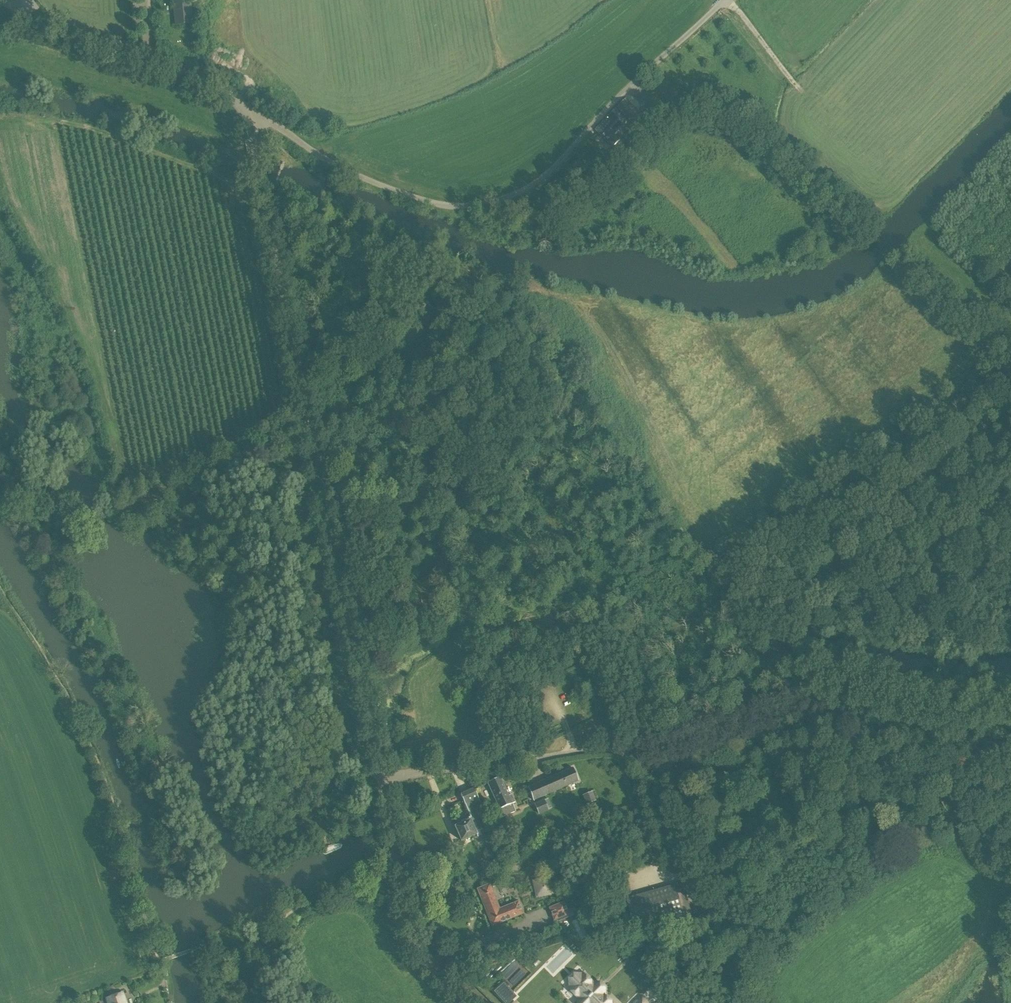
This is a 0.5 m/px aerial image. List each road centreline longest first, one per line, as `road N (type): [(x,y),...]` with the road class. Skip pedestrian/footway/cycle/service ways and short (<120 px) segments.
road 1 (unclassified): [(380,777),(249,119)]
road 2 (unclassified): [(1010,749),(869,707),(807,705),(639,753),(591,750),(380,777)]
road 3 (unclassified): [(249,119),(276,125),(389,189),(444,206),(486,203),(554,167),(725,0)]
road 4 (track): [(807,705),(817,683),(811,618),(820,600),(925,545),(1010,474)]
road 5 (track): [(953,819),(798,923),(757,972),(752,1002)]
road 6 (unclassified): [(28,13),(210,84),(249,119)]
road 7 (unclassified): [(466,1002),(412,935),(380,777)]
road 8 (track): [(628,752),(660,873)]
road 9 (track): [(816,608),(749,575),(718,539)]

